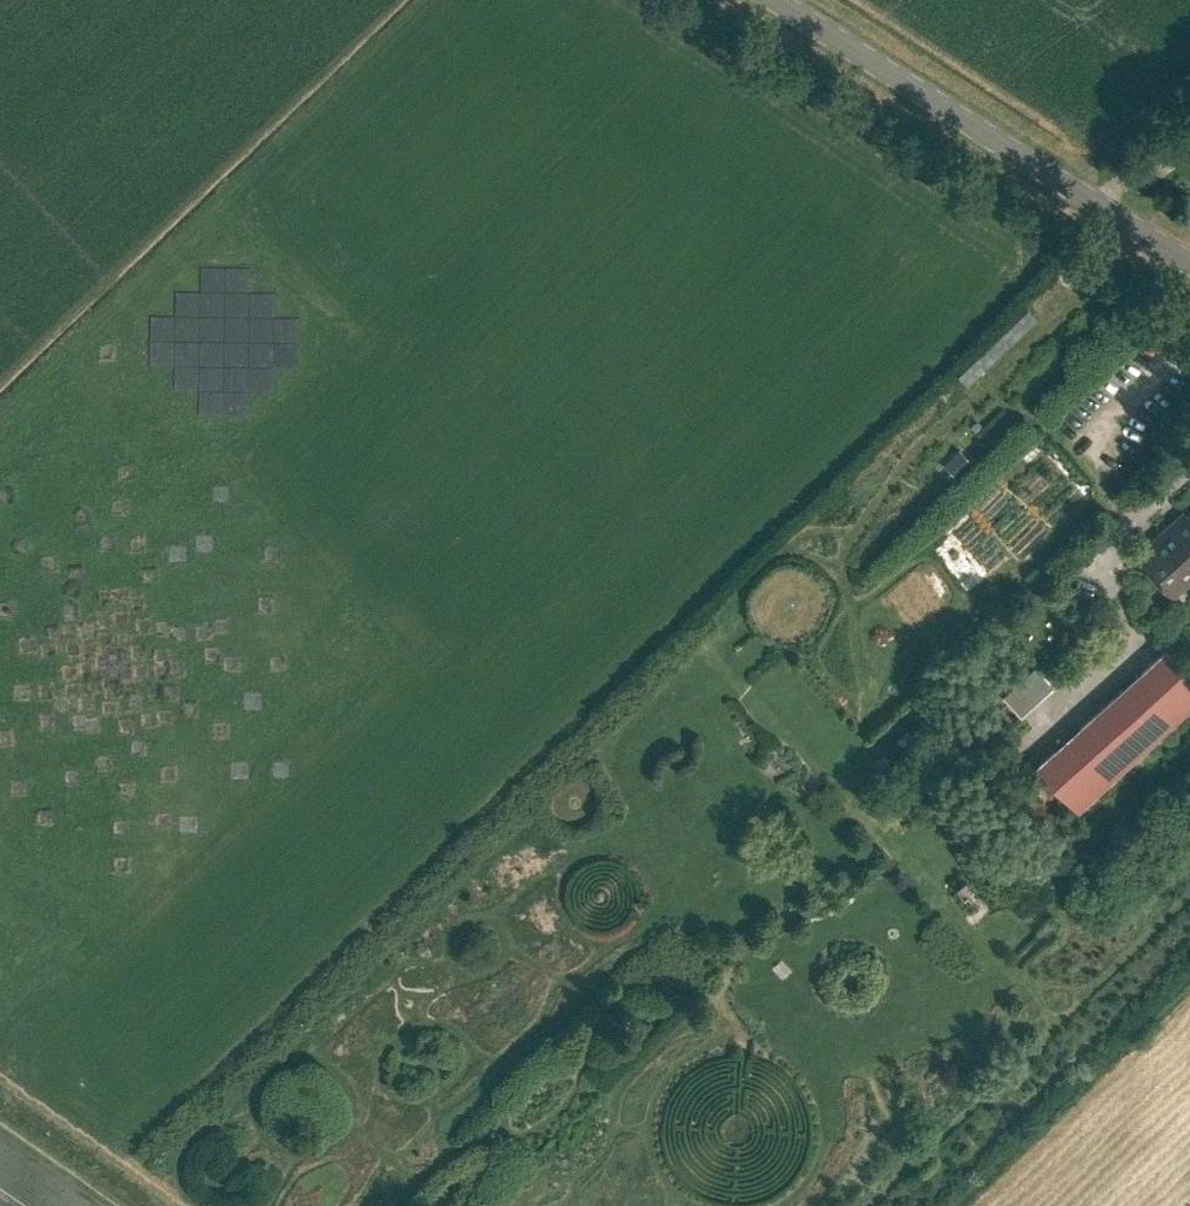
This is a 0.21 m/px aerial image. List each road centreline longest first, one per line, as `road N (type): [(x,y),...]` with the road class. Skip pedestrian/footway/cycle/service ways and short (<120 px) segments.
road 1 (tertiary): [(1189,264),(773,0)]

